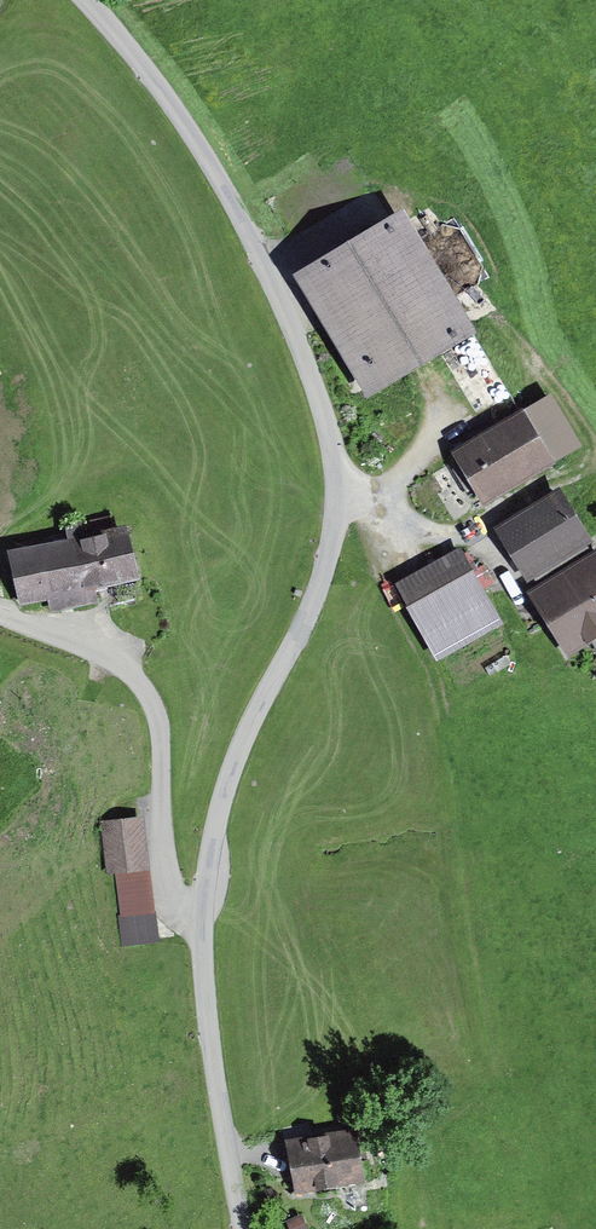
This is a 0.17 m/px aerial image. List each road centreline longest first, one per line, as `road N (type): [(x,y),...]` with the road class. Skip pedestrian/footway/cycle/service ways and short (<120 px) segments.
road 1 (unclassified): [(241,1228),(196,938),(230,769),(328,551),(335,454),(259,252),(197,142),(84,0)]
road 2 (track): [(0,606),(127,651),(164,739),(167,889),(201,911)]
road 3 (track): [(334,497),(427,533),(474,530),(533,624)]
road 4 (track): [(385,515),(442,416),(429,379)]

